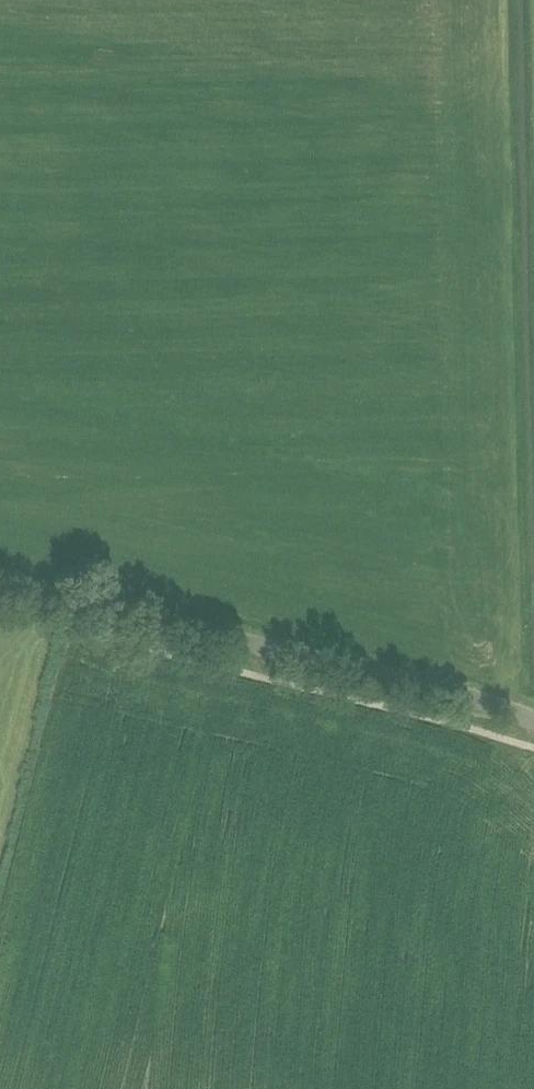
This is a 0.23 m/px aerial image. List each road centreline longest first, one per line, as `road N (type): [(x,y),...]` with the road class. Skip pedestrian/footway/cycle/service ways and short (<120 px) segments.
road 1 (unclassified): [(0,587),(533,722)]

